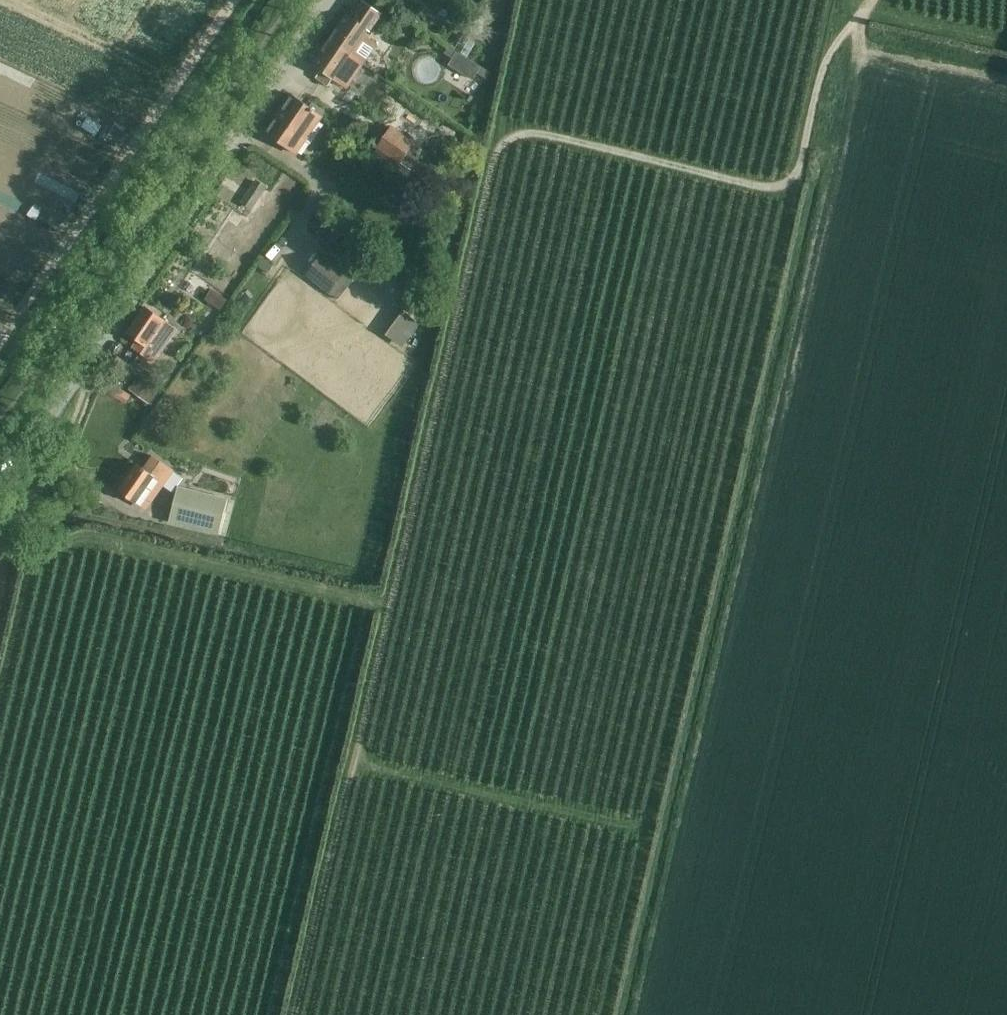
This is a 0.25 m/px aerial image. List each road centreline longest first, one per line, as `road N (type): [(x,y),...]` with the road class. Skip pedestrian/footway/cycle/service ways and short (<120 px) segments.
road 1 (track): [(872,0),(827,59),(799,166),(786,183),(749,184),(537,133),(499,149),(294,1014)]
road 2 (track): [(605,1014),(800,161)]
road 3 (unclassified): [(0,459),(58,403),(333,0)]
road 4 (track): [(294,0),(0,419)]
road 5 (track): [(390,609),(85,539),(38,541)]
road 6 (track): [(353,764),(646,834)]
road 7 (track): [(0,704),(40,536),(36,486)]
road 8 (track): [(499,149),(525,0)]
road 9 (track): [(5,0),(136,61)]
road 10 (track): [(866,7),(1006,41)]

